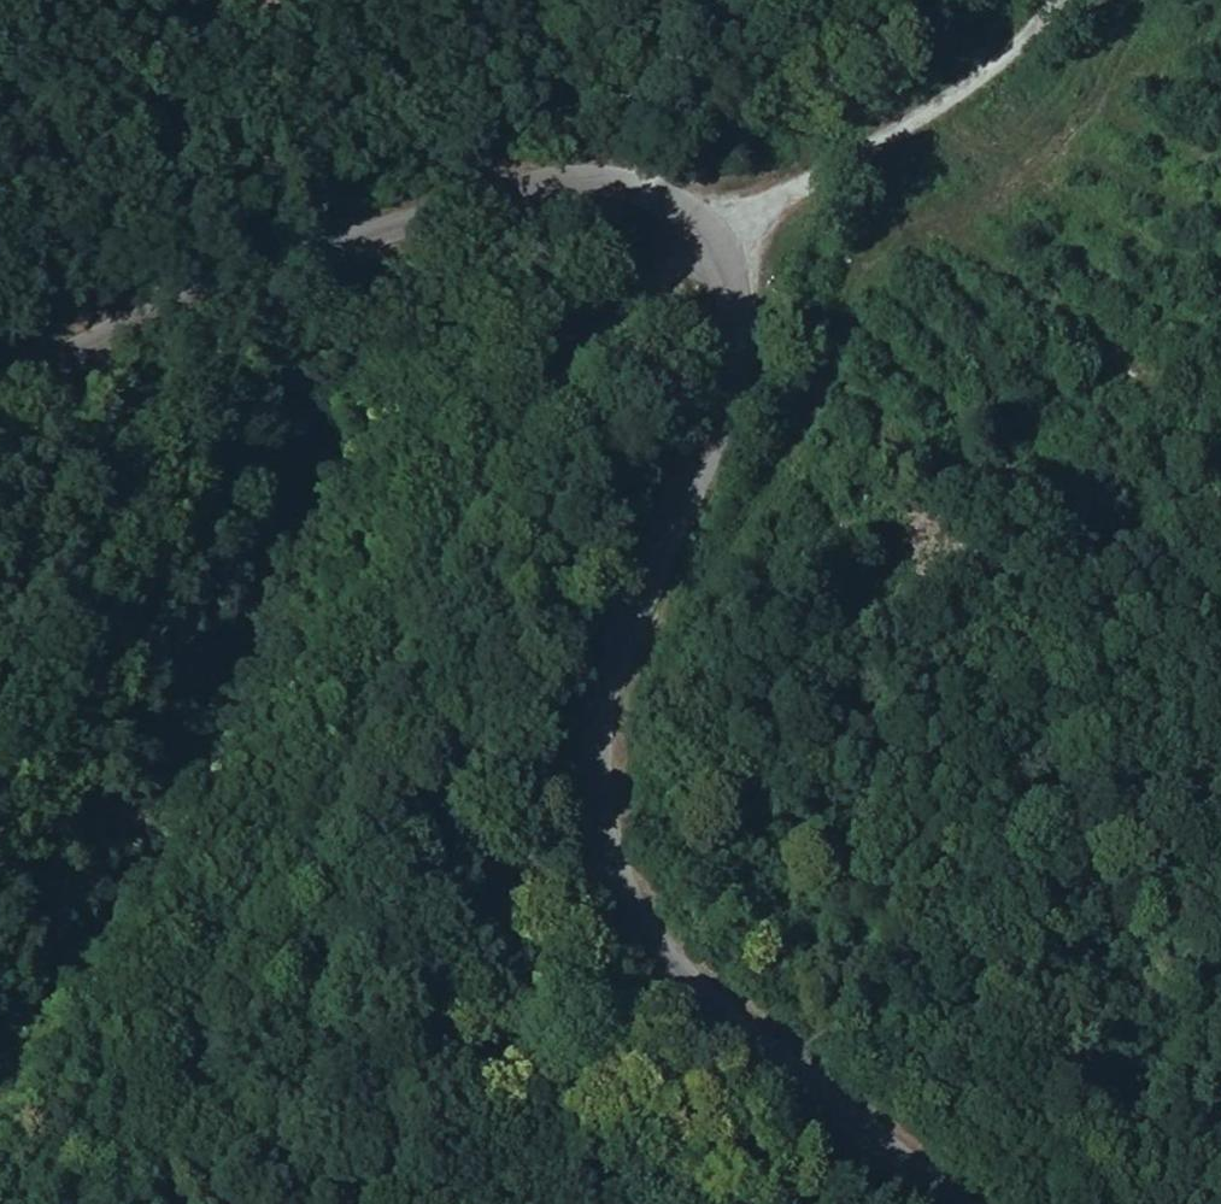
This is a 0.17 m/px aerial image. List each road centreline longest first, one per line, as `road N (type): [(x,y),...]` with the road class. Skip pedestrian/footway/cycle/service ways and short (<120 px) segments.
road 1 (tertiary): [(0,398),(140,320),(342,243),(554,181),(647,188),(725,241),(759,284),(772,316),(771,354),(631,650),(610,720),(607,823),(628,892),(676,966),(846,1102)]
road 2 (track): [(725,241),(649,266),(511,466),(411,654),(239,929),(189,1039),(179,1203)]
road 3 (track): [(1071,0),(1012,64),(725,241)]
road 4 (tertiary): [(961,1203),(846,1102)]

